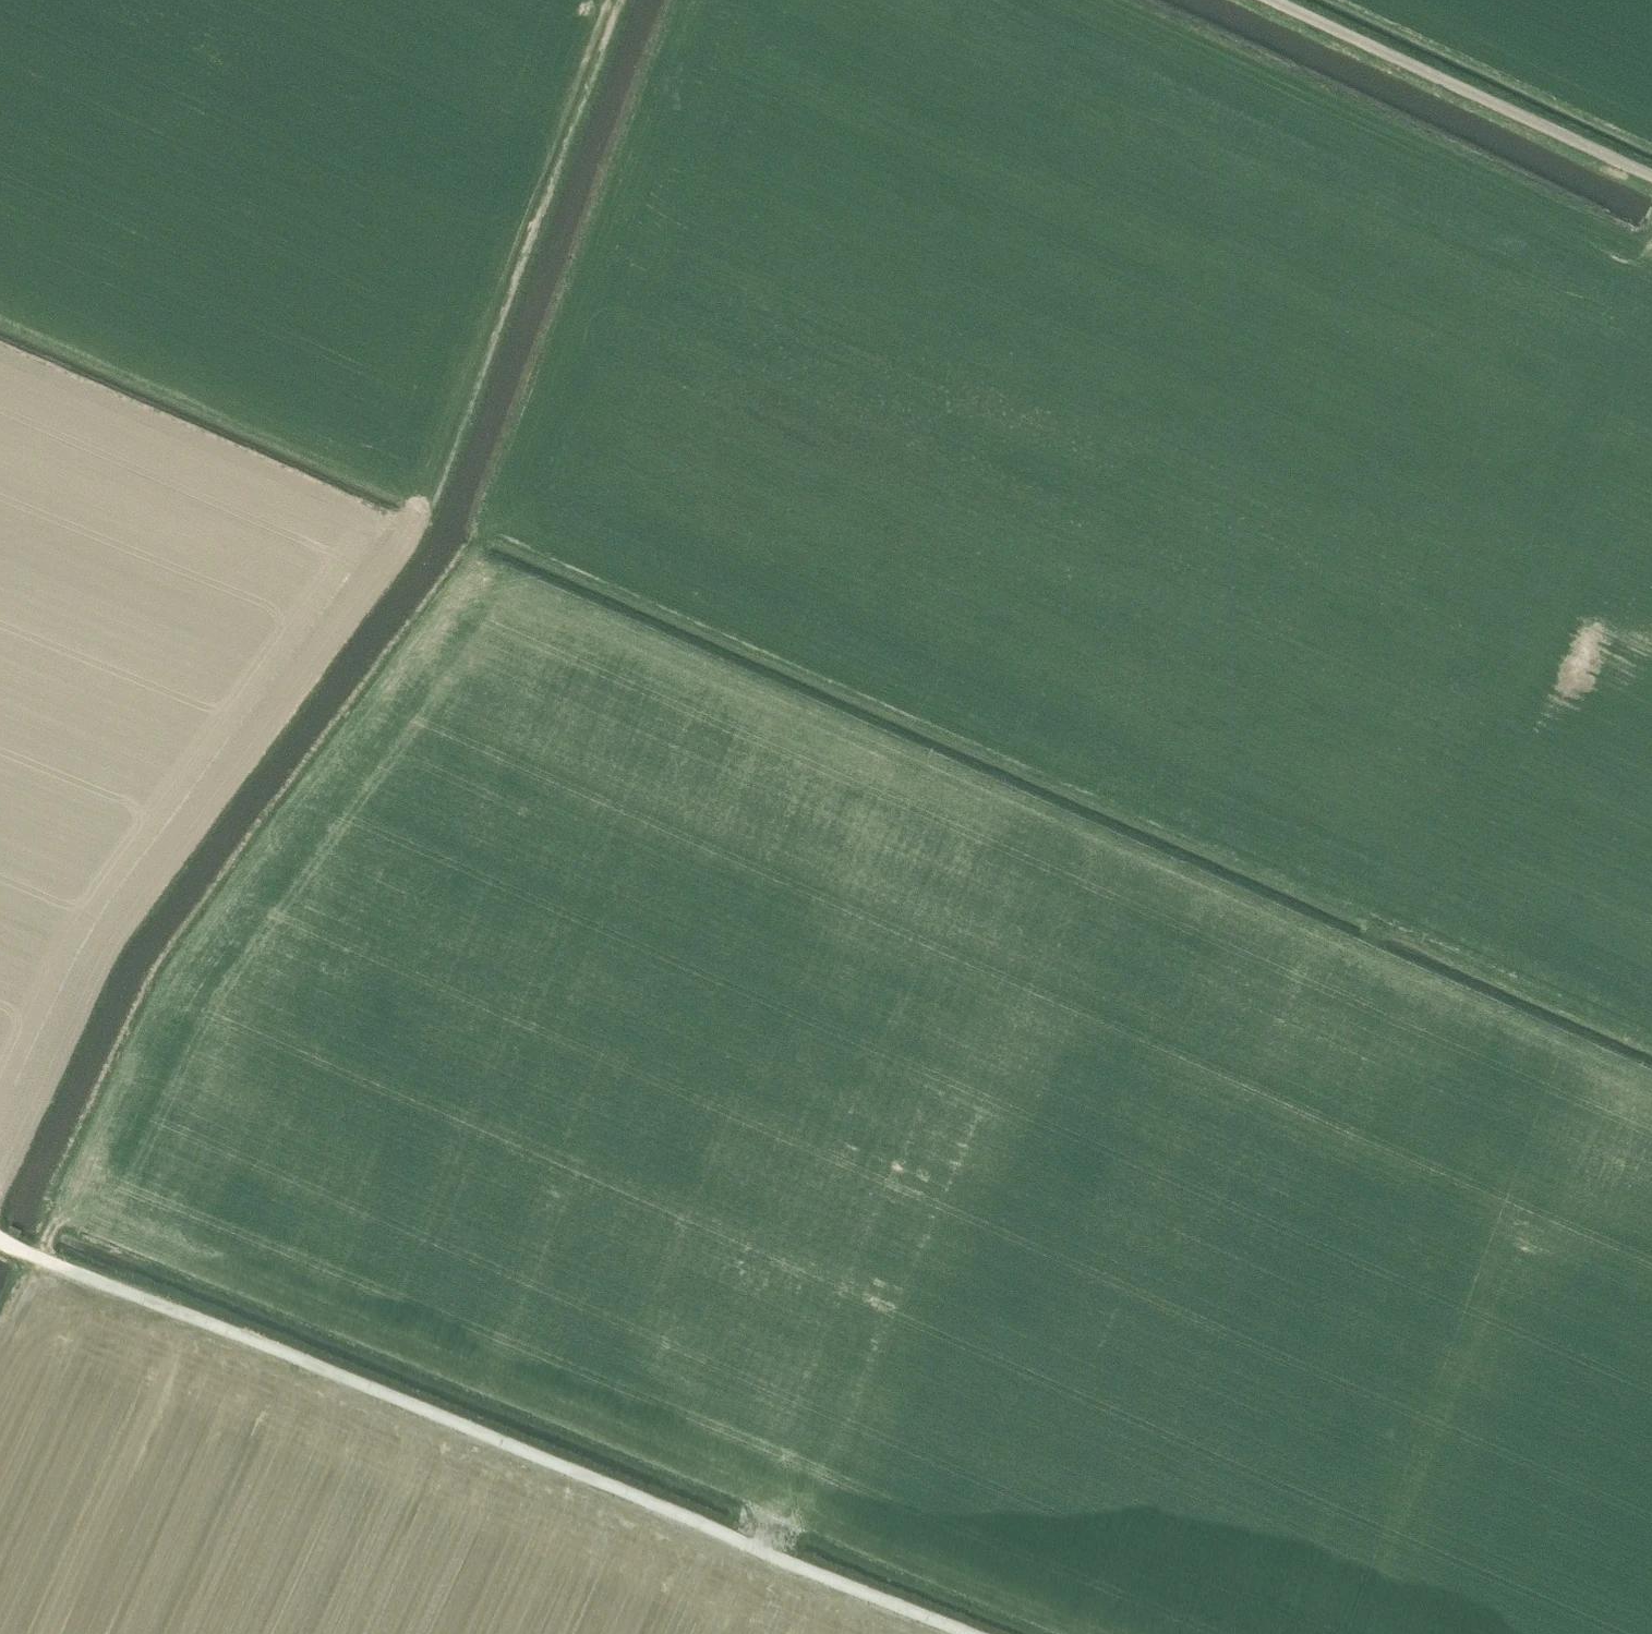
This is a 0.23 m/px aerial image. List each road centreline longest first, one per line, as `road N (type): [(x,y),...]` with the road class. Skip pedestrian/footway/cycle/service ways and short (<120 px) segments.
road 1 (track): [(980,1633),(43,1251)]
road 2 (unclassified): [(1651,177),(1273,0)]

